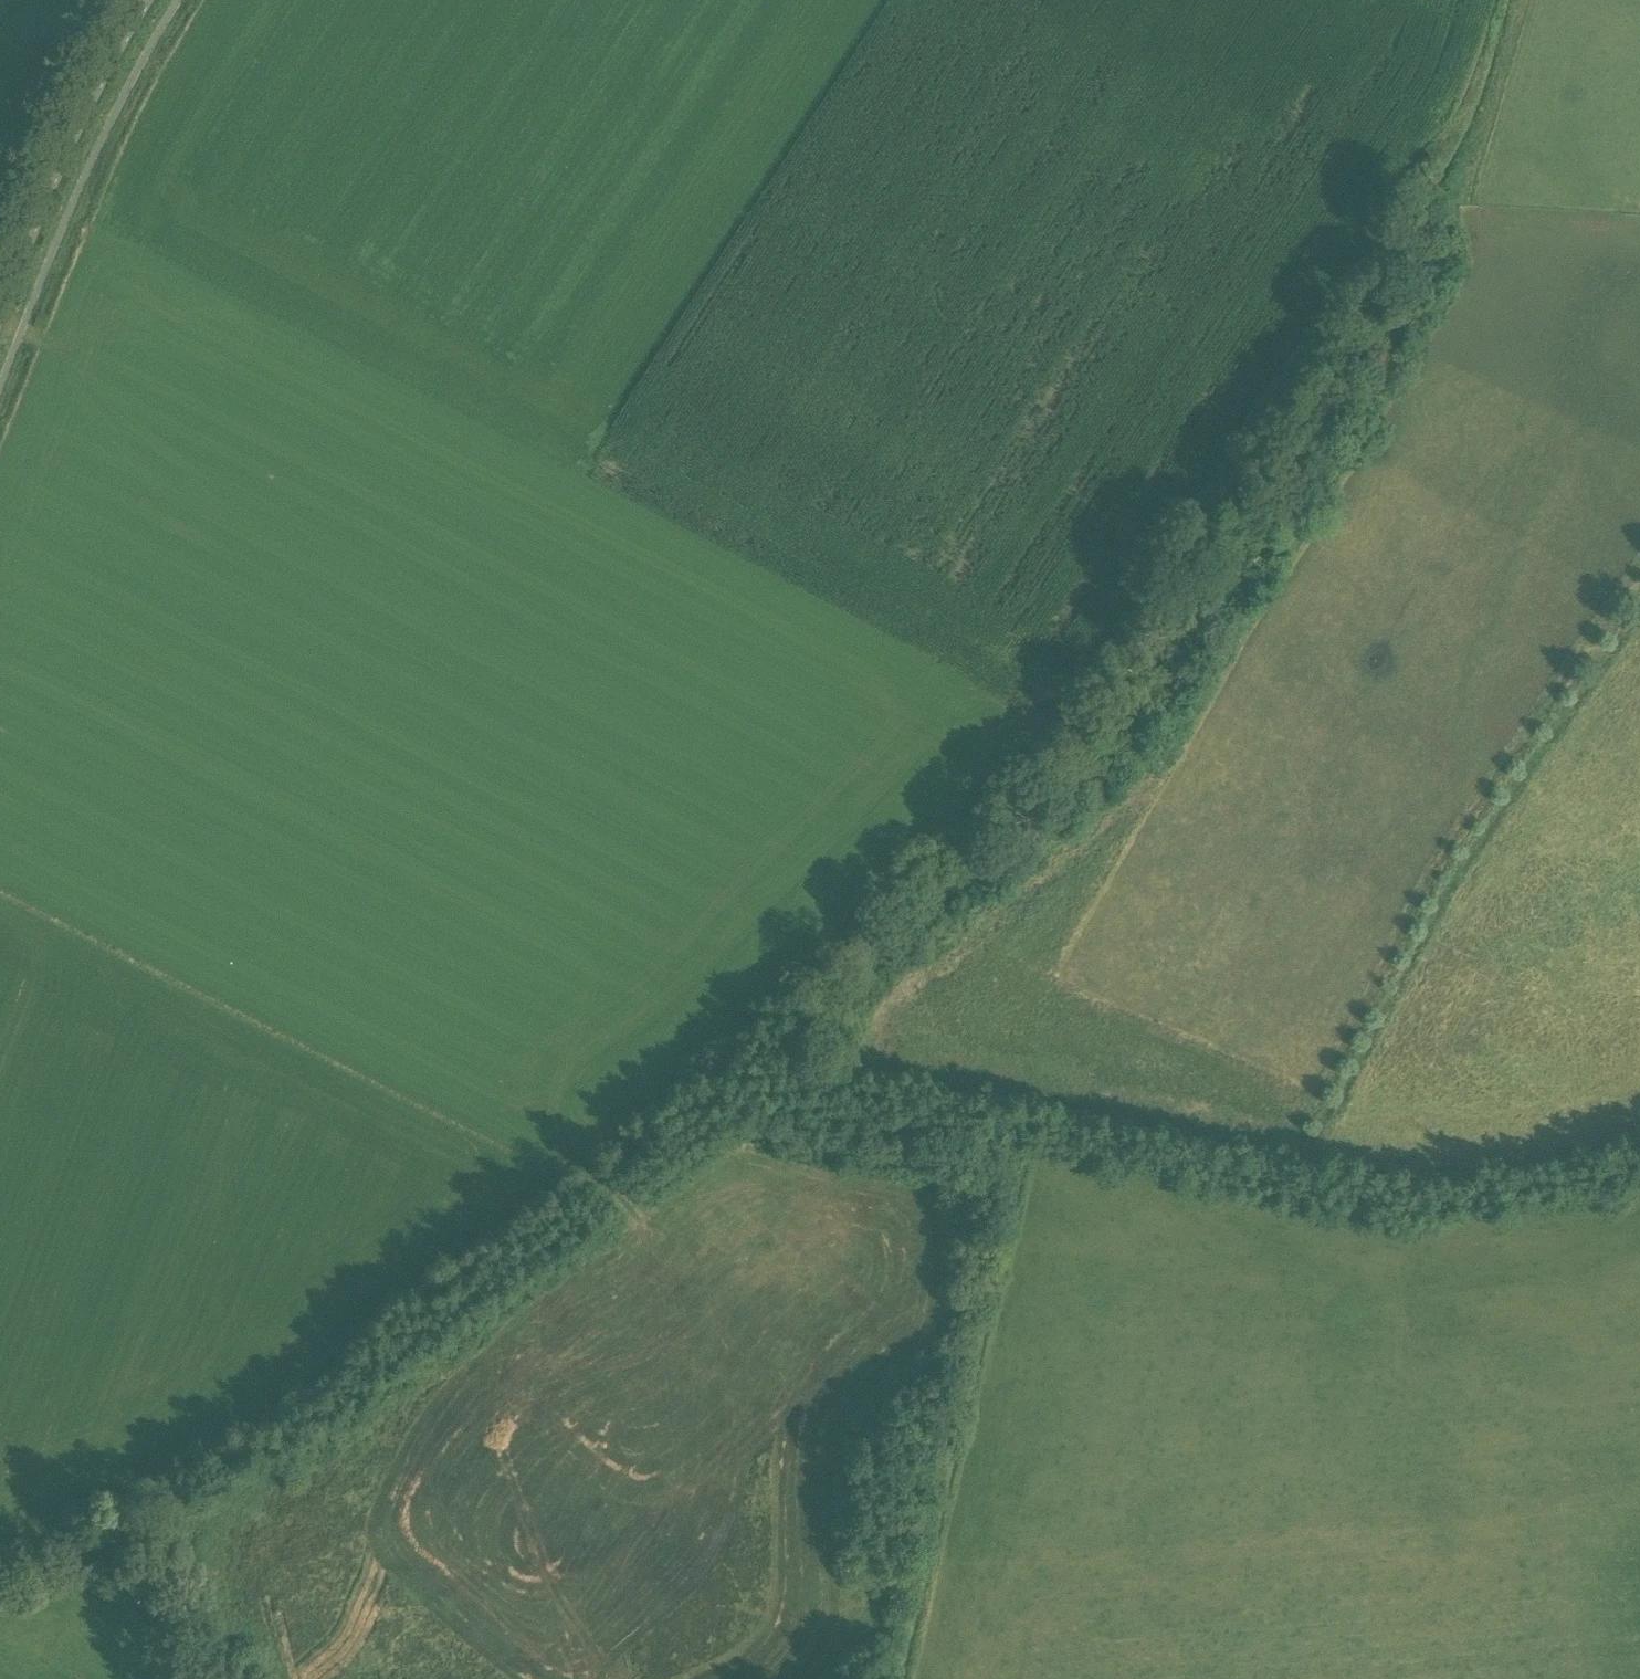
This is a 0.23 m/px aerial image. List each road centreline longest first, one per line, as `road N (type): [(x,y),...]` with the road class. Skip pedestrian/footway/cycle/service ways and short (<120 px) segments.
road 1 (tertiary): [(0,276),(66,125),(137,0)]

